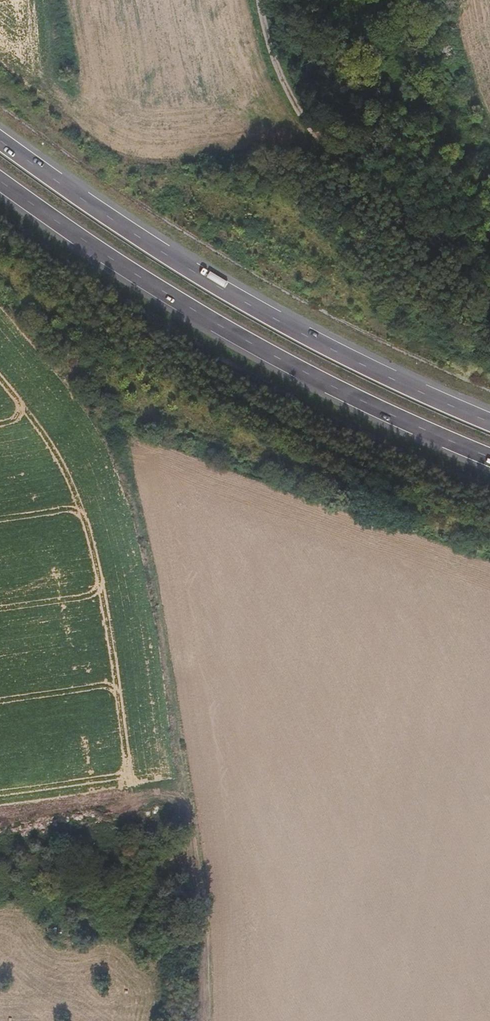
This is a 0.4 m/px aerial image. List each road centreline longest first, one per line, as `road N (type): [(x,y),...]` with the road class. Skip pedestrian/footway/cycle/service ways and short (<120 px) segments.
road 1 (trunk): [(0,177),(208,322),(369,407),(489,458)]
road 2 (trunk): [(489,423),(380,374),(176,262),(0,142)]
road 3 (track): [(197,1020),(192,836),(184,816),(150,804),(14,818)]
road 4 (track): [(489,282),(330,145),(274,61),(258,0)]

